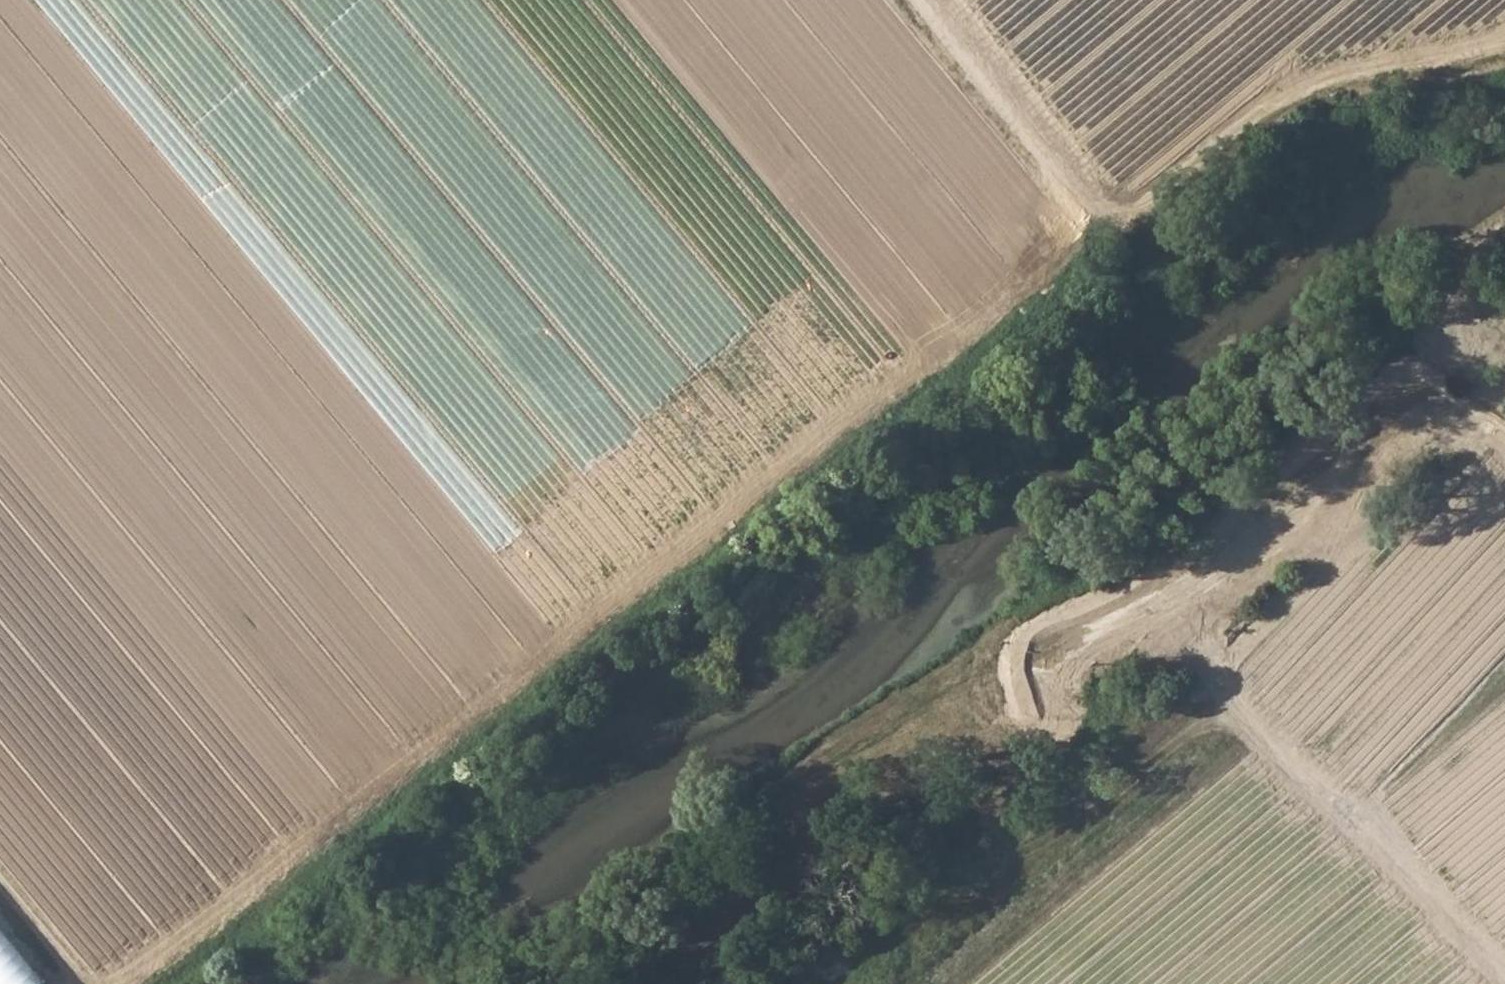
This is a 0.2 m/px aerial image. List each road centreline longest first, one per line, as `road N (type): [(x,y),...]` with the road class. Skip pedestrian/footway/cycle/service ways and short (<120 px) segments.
road 1 (track): [(1201,663),(1242,705),(1246,740),(1504,974)]

